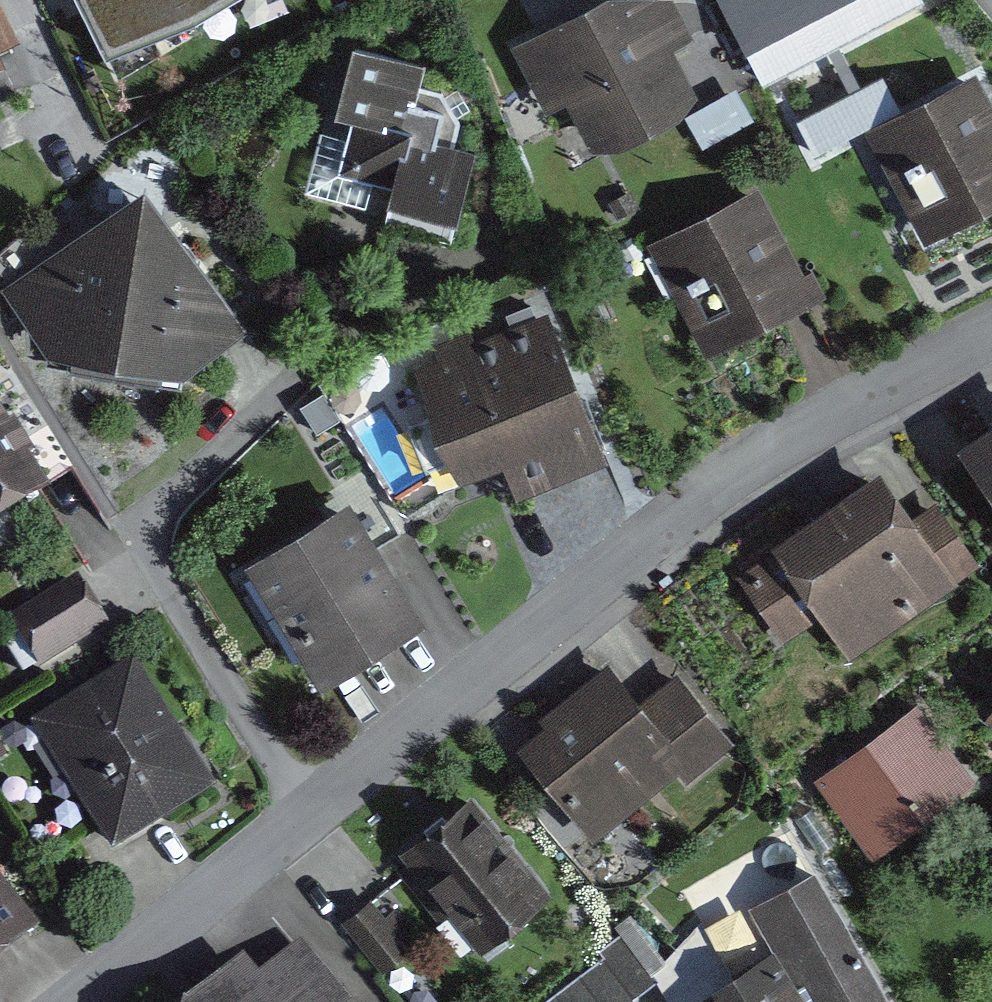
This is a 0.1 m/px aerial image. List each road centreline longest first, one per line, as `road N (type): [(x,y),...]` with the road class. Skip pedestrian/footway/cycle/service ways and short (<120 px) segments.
road 1 (residential): [(86,1001),(308,809),(741,461),(991,323)]

